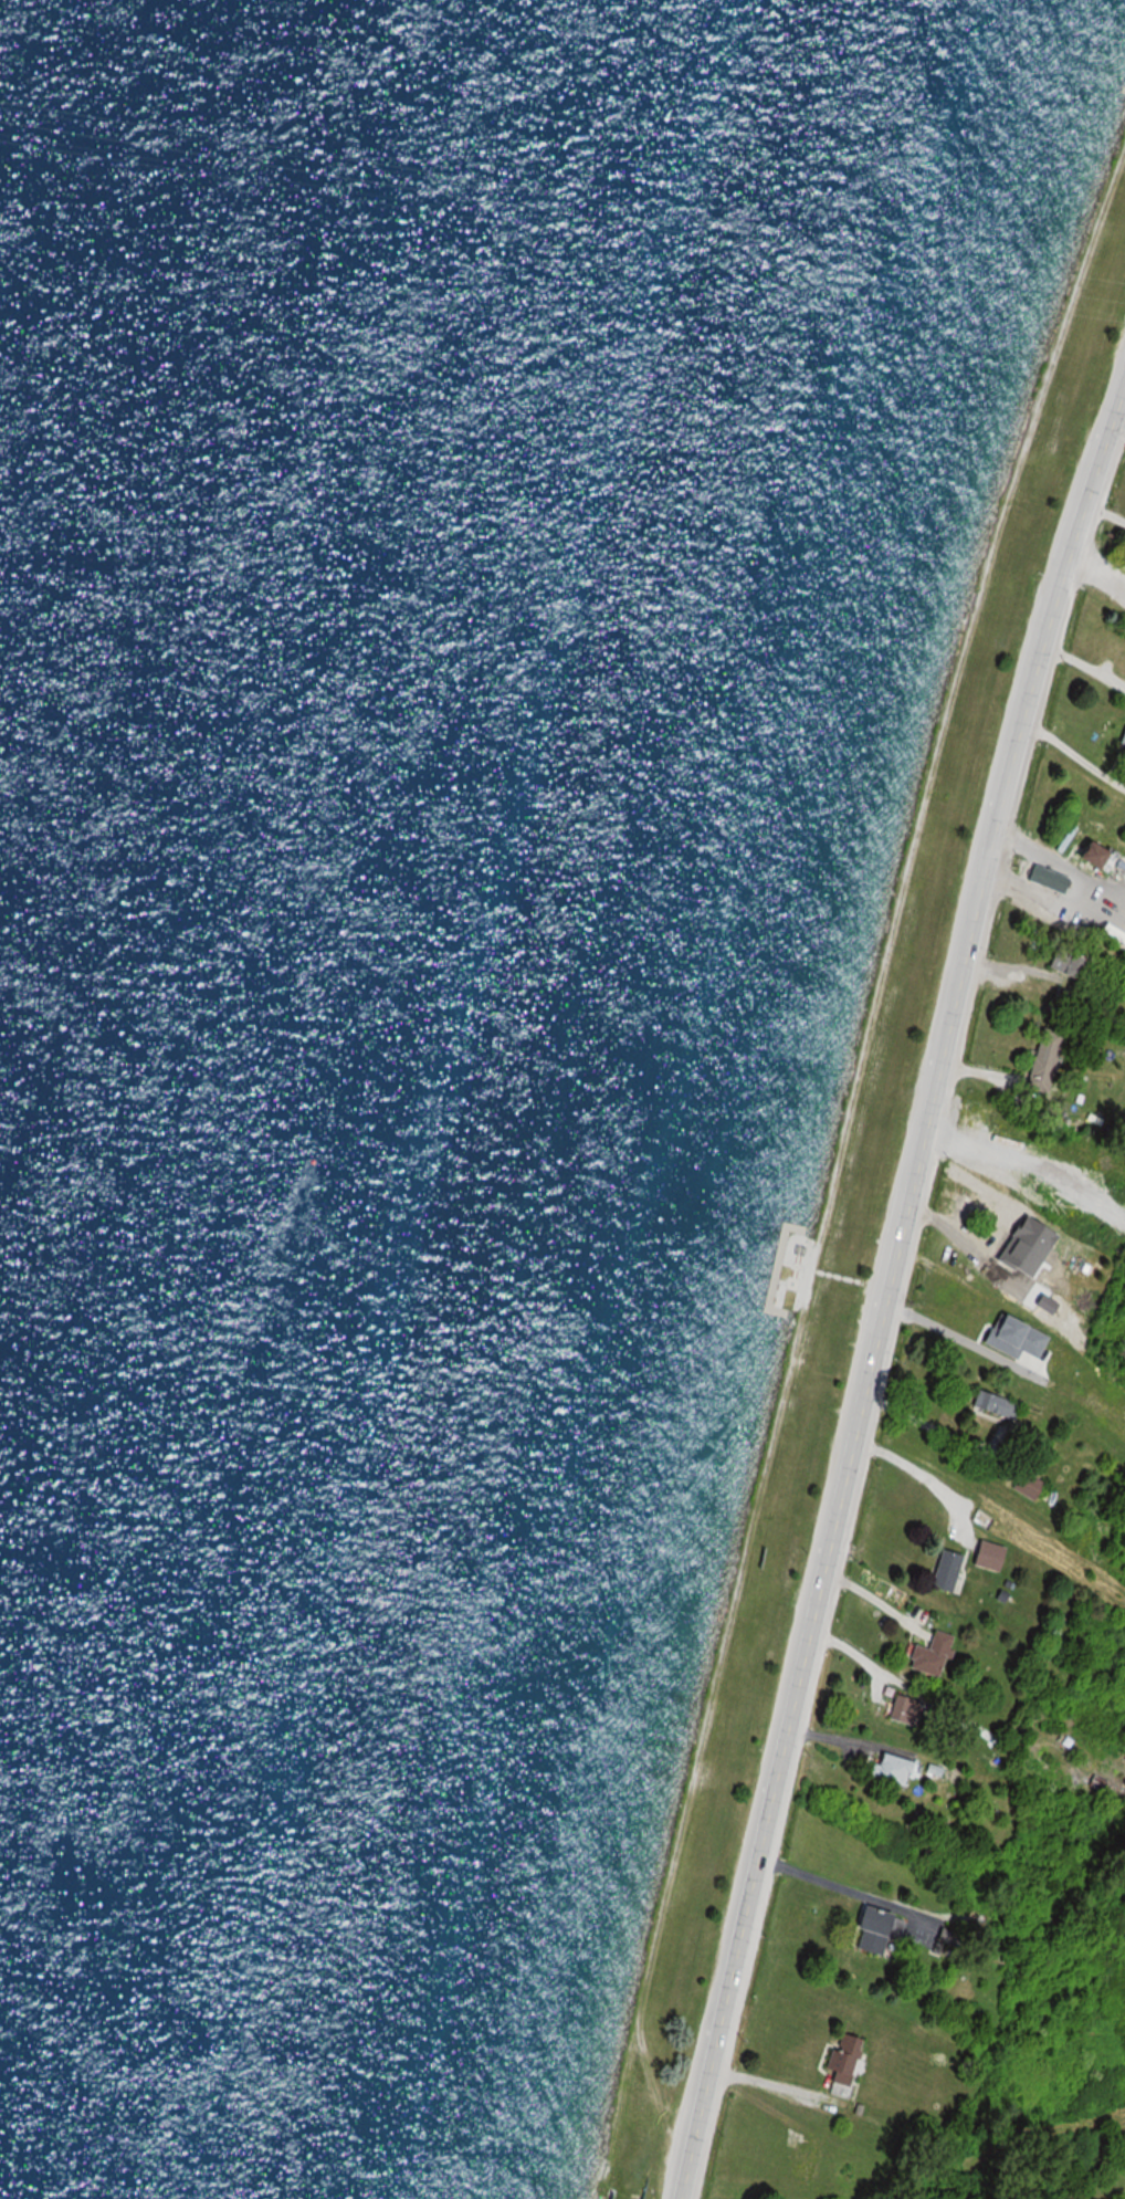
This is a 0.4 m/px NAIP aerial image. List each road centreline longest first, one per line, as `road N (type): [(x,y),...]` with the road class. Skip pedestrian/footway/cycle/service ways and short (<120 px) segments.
road 1 (tertiary): [(680,2198),(1003,789),(1124,386)]

